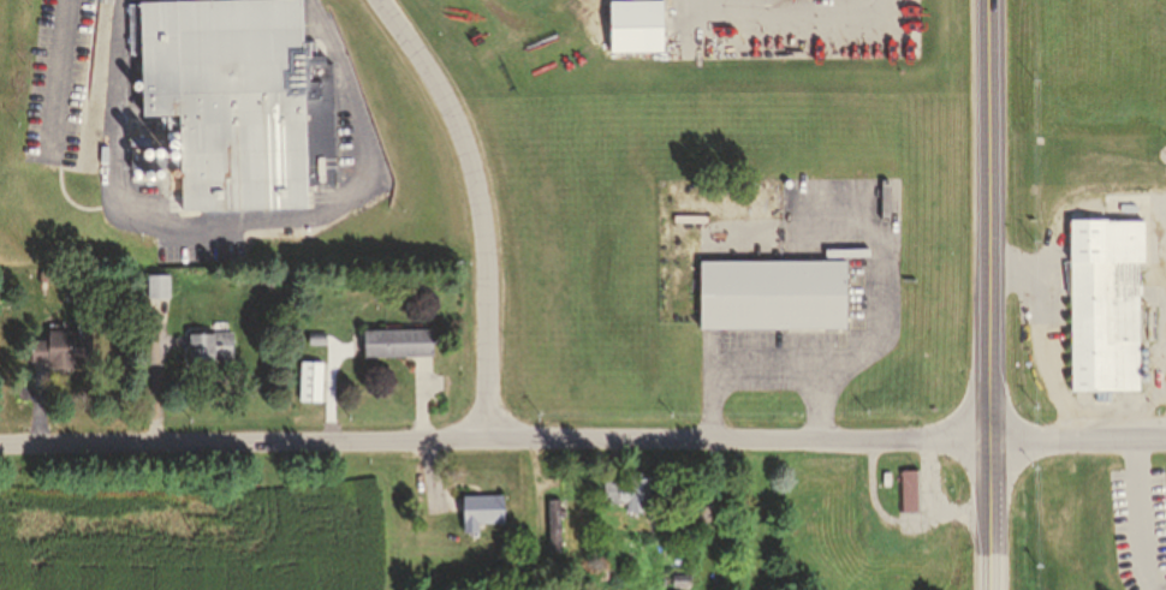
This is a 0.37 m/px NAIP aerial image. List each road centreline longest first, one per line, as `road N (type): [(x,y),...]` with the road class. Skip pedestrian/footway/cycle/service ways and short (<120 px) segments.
road 1 (secondary): [(0,452),(243,436),(988,437)]
road 2 (primary): [(988,589),(985,0)]
road 3 (residential): [(489,437),(484,232),(466,142),(381,0)]
road 4 (secondary): [(988,437),(1165,440)]

